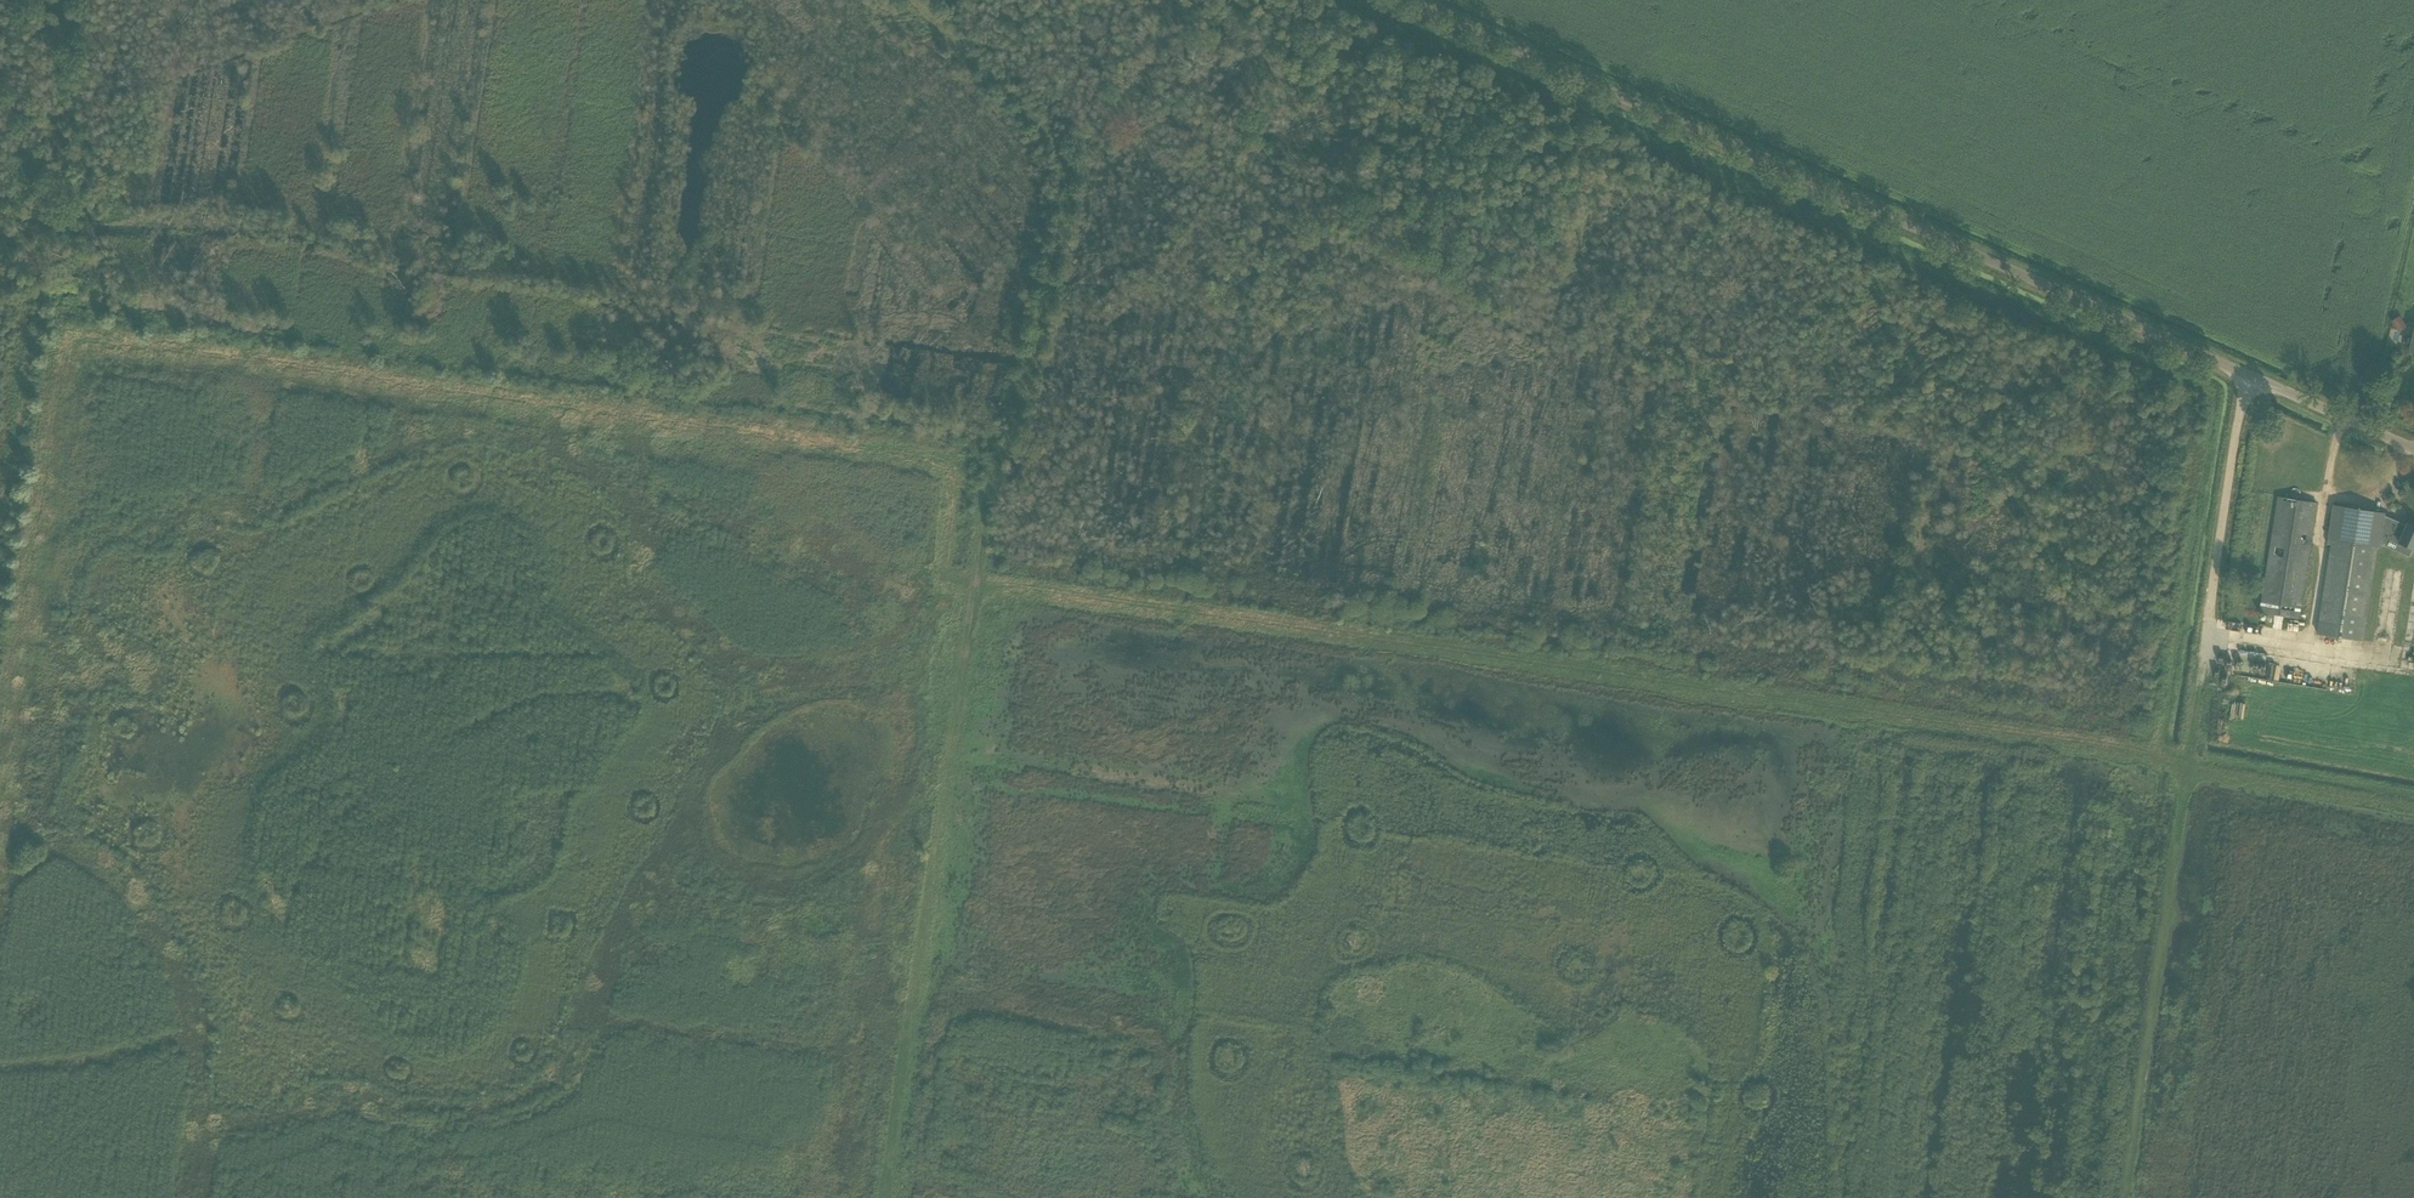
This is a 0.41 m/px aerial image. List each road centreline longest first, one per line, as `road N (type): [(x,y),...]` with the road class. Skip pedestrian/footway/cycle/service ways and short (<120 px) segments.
road 1 (track): [(889,1197),(978,531),(1029,373),(1070,187),(1062,151),(914,0)]
road 2 (unclassified): [(2413,454),(1406,0)]
road 3 (track): [(2252,383),(2237,420),(2124,1197)]

